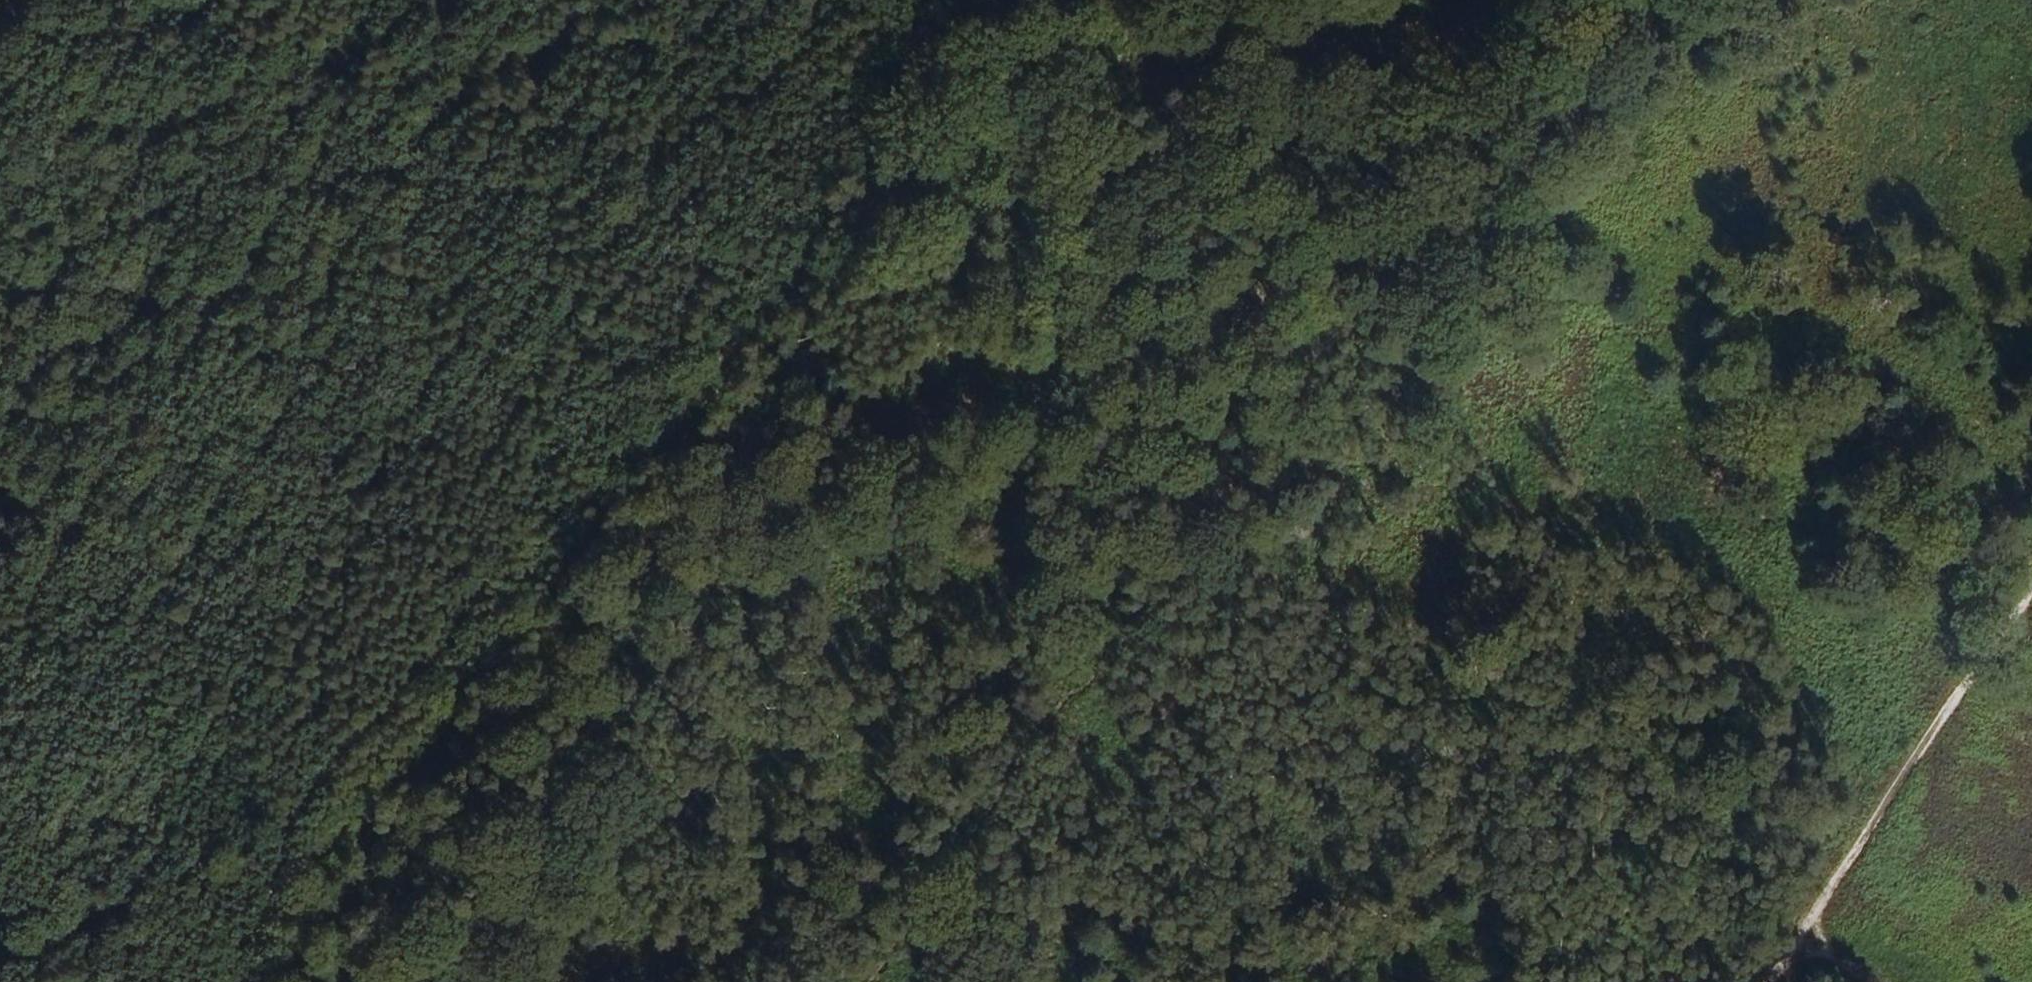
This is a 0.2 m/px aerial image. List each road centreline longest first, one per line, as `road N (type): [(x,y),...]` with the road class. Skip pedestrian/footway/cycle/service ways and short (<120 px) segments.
road 1 (track): [(894,0),(904,74),(791,270),(361,773),(246,981)]
road 2 (track): [(1778,981),(2031,583)]

